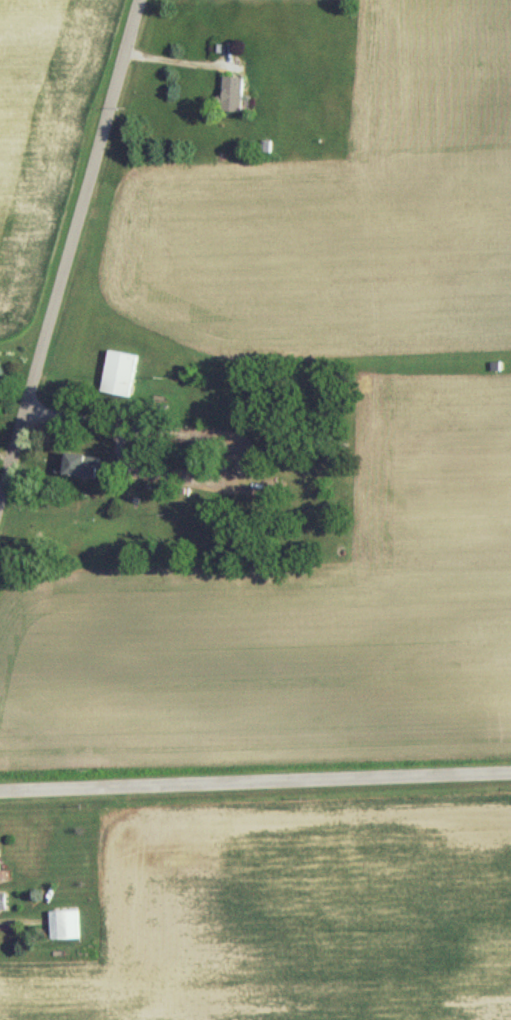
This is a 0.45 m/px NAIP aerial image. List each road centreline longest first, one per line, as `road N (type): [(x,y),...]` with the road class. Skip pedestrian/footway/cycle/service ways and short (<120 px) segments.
road 1 (residential): [(0,794),(510,777)]
road 2 (residential): [(0,490),(138,0)]

